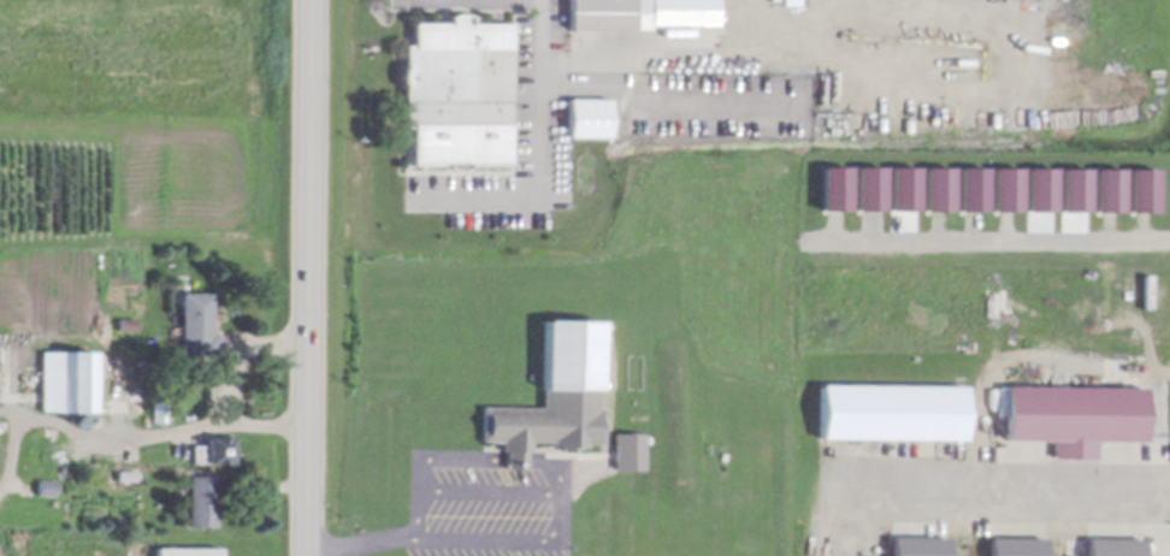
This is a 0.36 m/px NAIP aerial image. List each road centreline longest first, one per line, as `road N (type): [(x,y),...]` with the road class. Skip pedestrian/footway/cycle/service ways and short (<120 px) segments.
road 1 (primary): [(306,0),(303,555)]

